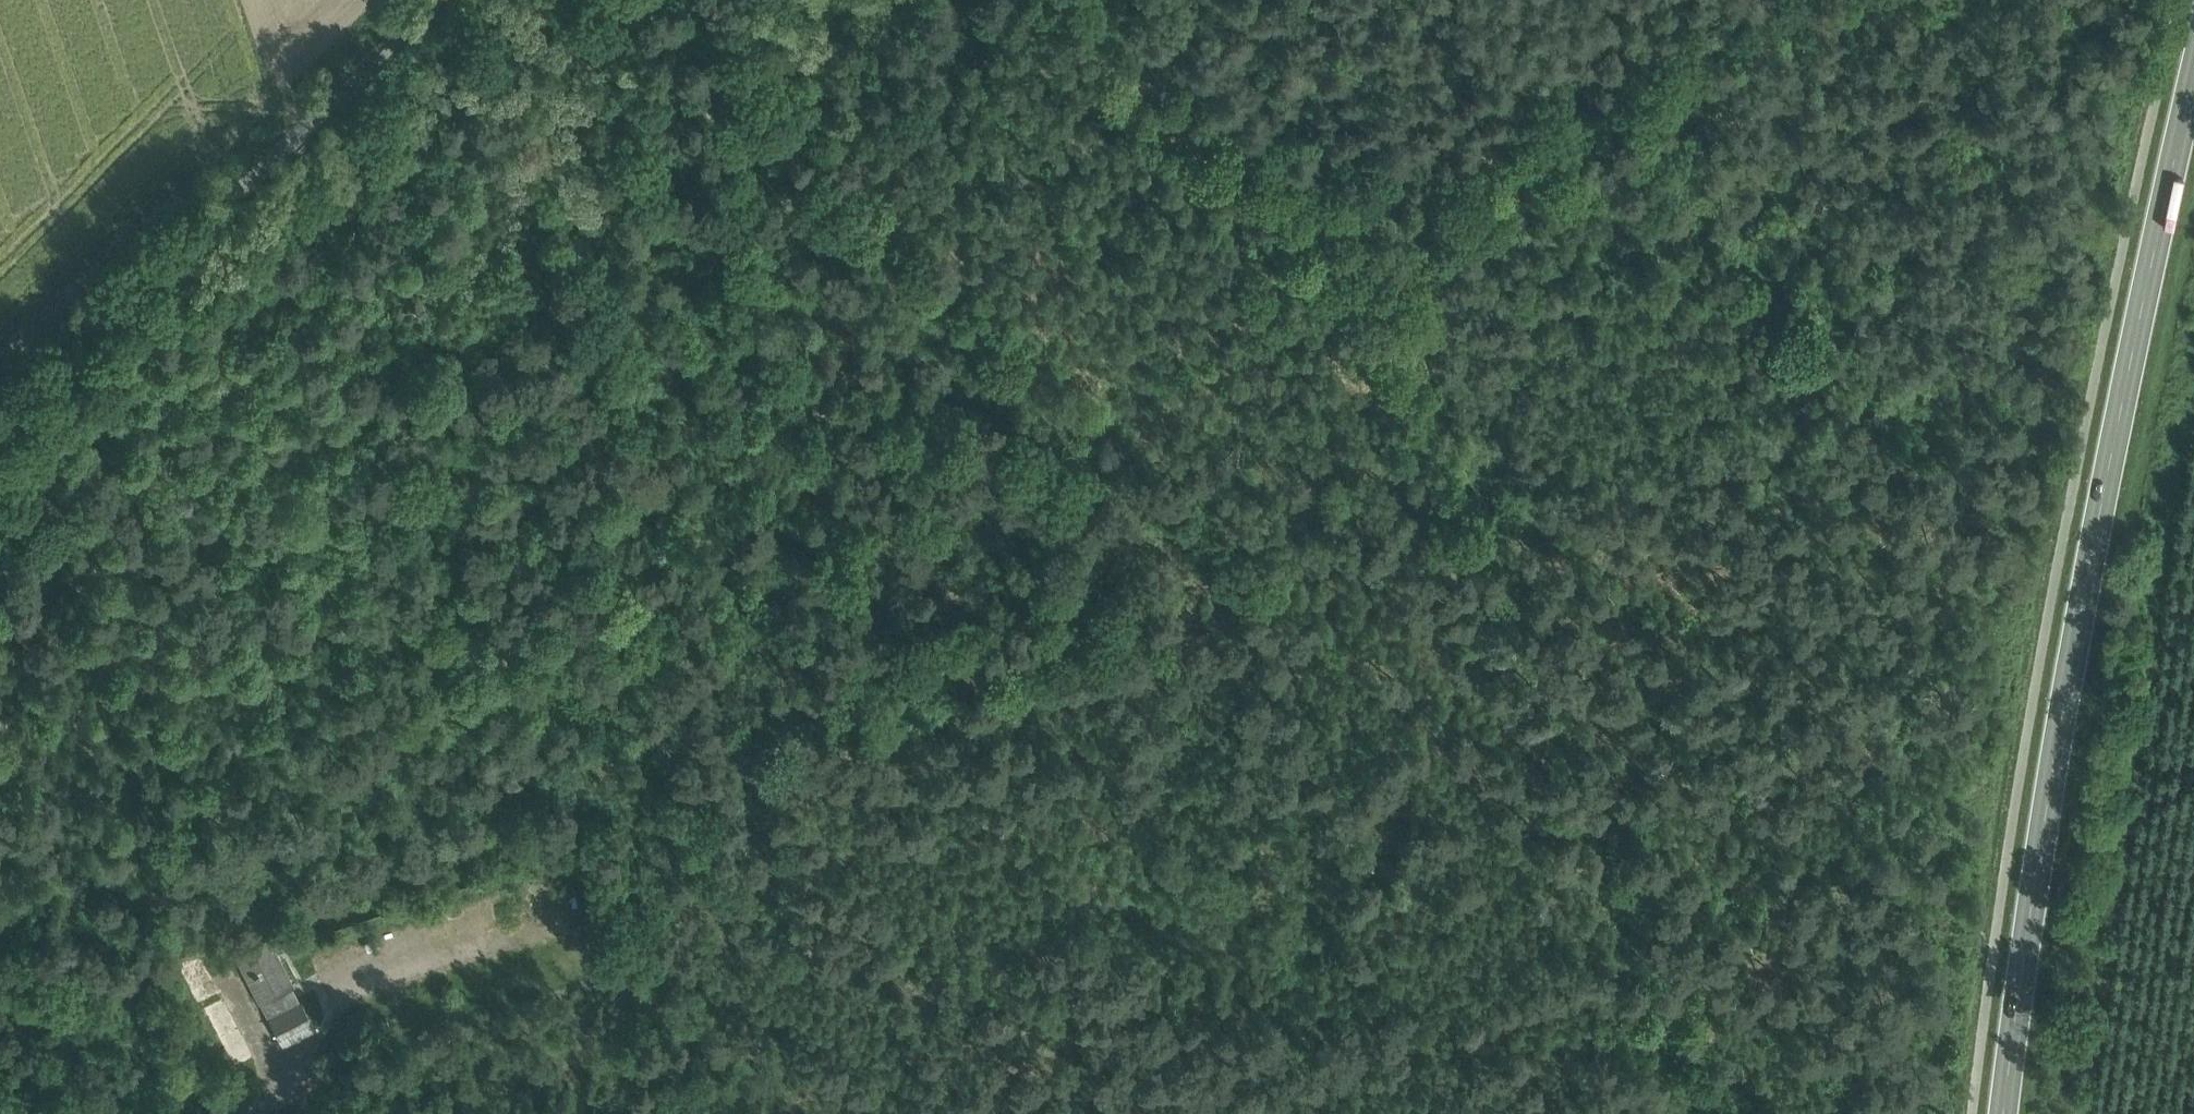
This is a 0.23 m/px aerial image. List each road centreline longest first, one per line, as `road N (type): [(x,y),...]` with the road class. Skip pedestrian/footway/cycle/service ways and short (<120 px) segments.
road 1 (secondary): [(2009,1113),(2071,681),(2193,100)]
road 2 (unclassified): [(433,0),(0,425)]

